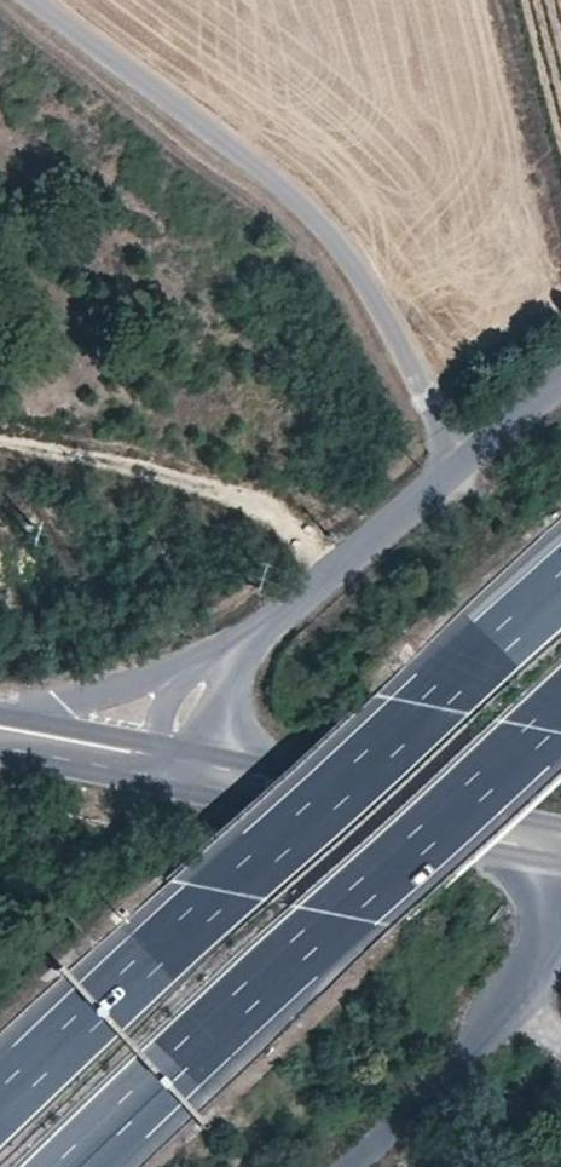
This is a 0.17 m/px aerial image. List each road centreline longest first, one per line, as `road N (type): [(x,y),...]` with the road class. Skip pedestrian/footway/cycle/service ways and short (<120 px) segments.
road 1 (motorway): [(560,589),(0,1104)]
road 2 (motorway): [(70,1166),(560,710)]
road 3 (unclassified): [(458,468),(347,256),(299,202),(20,0)]
road 4 (tertiary): [(171,771),(560,853)]
road 5 (track): [(0,444),(242,502),(331,568)]
road 6 (unclassified): [(347,1166),(399,1127),(531,995),(560,920)]
road 7 (unclassified): [(458,468),(247,639)]
road 8 (unclassified): [(247,639),(153,678),(14,718)]
road 9 (unclassified): [(171,771),(225,690),(247,639)]
road 10 (unclassified): [(560,387),(458,468)]
road 11 (tertiary): [(0,748),(124,761)]

